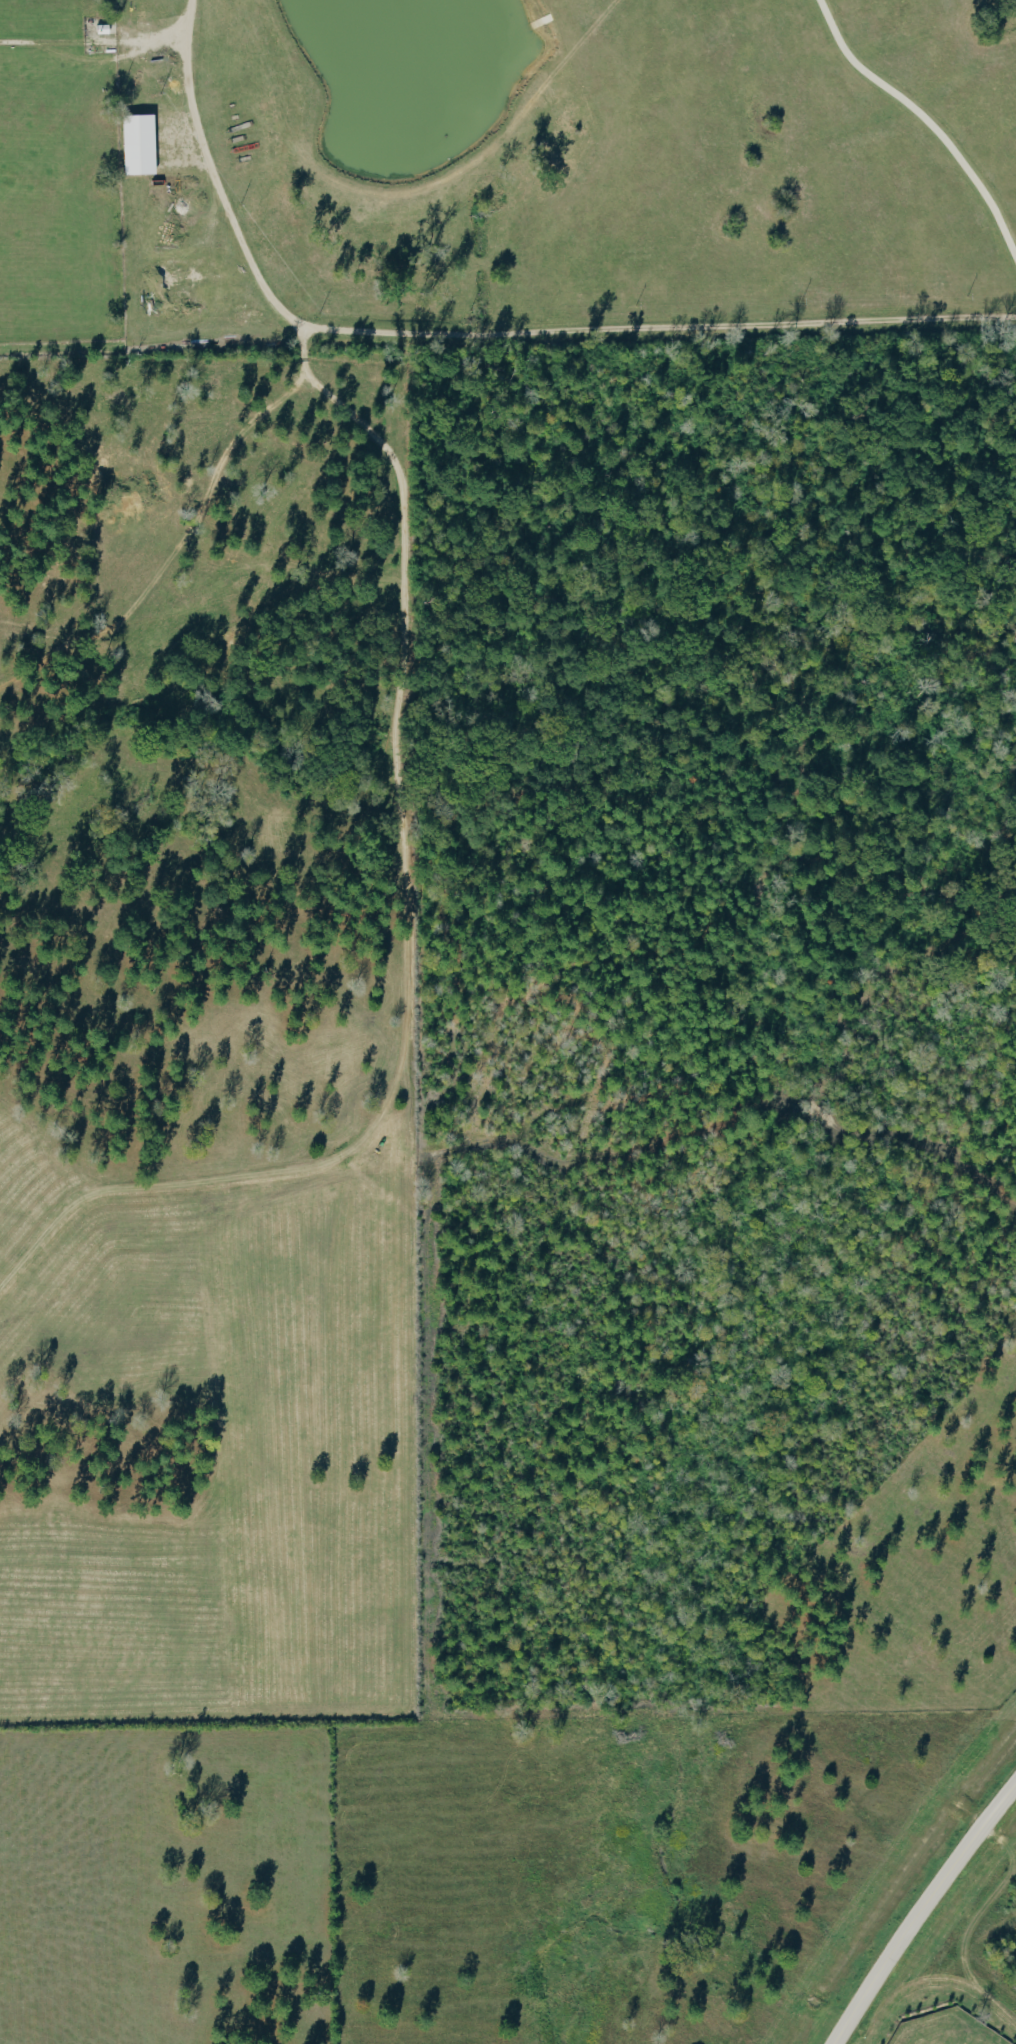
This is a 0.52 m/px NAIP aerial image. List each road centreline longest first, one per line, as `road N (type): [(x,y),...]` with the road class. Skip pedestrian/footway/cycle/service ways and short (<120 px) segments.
road 1 (tertiary): [(832,2043),(1015,1788)]

